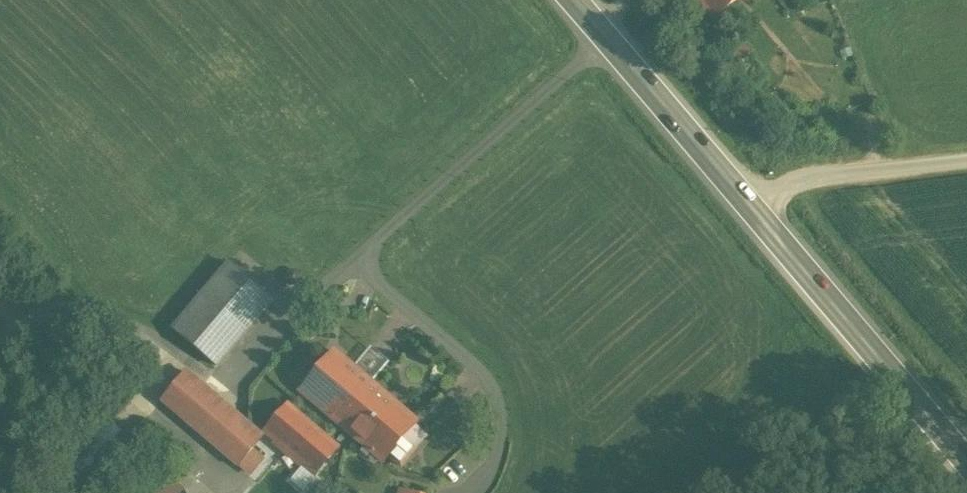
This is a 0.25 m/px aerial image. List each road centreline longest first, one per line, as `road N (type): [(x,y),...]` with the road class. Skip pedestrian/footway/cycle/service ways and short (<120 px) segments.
road 1 (unclassified): [(0,375),(32,338),(81,321),(126,327),(198,368),(225,369),(601,32)]
road 2 (secondary): [(741,191),(966,451)]
road 3 (unclassified): [(741,191),(966,162)]
road 4 (secondary): [(601,32),(741,191)]

